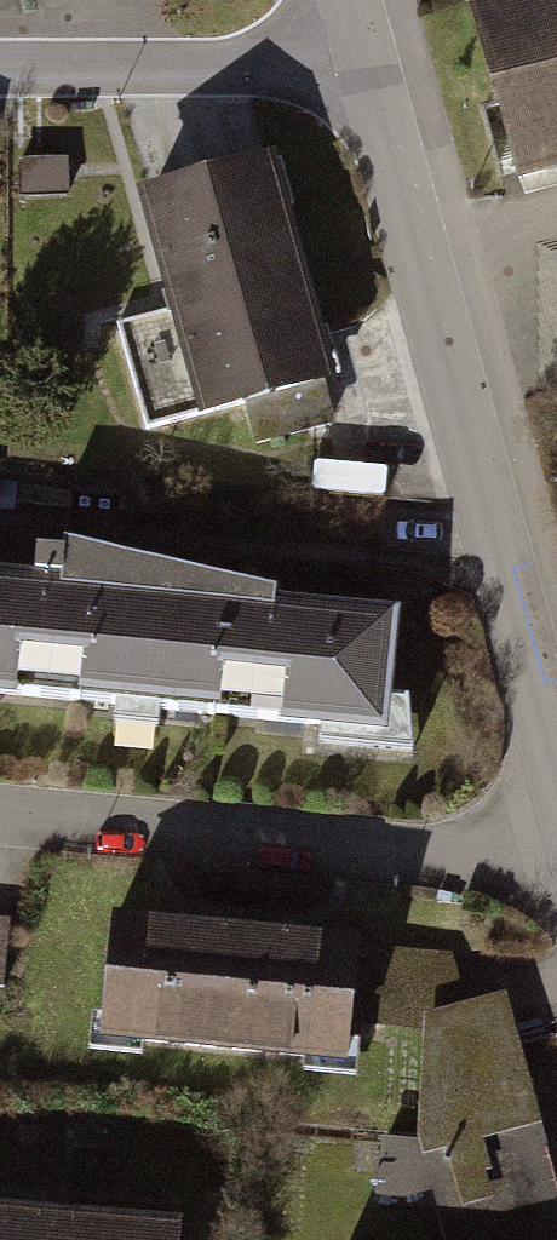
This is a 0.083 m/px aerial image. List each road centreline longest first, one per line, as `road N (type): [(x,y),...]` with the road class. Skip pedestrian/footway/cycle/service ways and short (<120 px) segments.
road 1 (residential): [(362,66),(556,770)]
road 2 (residential): [(0,809),(556,862)]
road 3 (residential): [(0,67),(362,66)]

